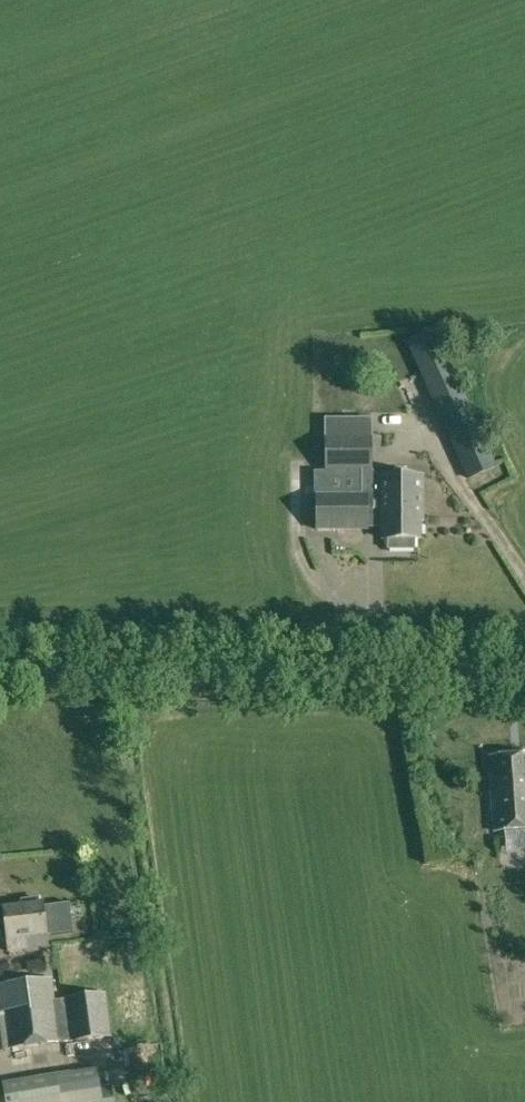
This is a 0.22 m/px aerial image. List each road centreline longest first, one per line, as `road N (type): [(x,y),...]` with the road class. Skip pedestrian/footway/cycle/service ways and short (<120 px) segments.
road 1 (tertiary): [(524,673),(0,676)]

